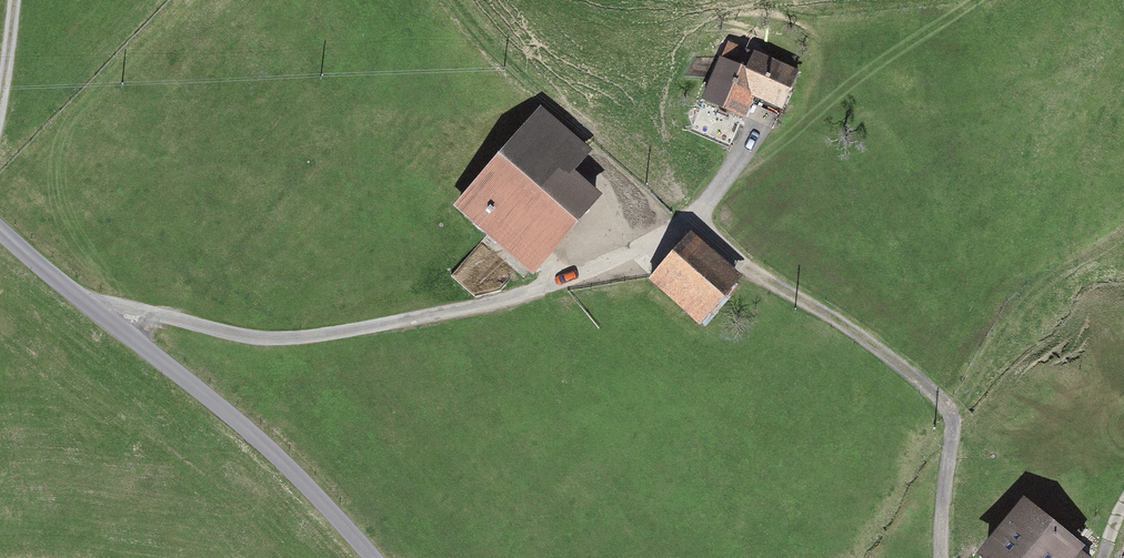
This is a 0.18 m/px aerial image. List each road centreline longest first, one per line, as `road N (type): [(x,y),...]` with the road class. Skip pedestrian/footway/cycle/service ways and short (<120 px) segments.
road 1 (residential): [(367,557),(203,392),(0,229)]
road 2 (track): [(943,557),(954,426),(944,403),(868,339),(744,266),(691,216)]
road 3 (track): [(954,426),(1044,287),(1123,246)]

